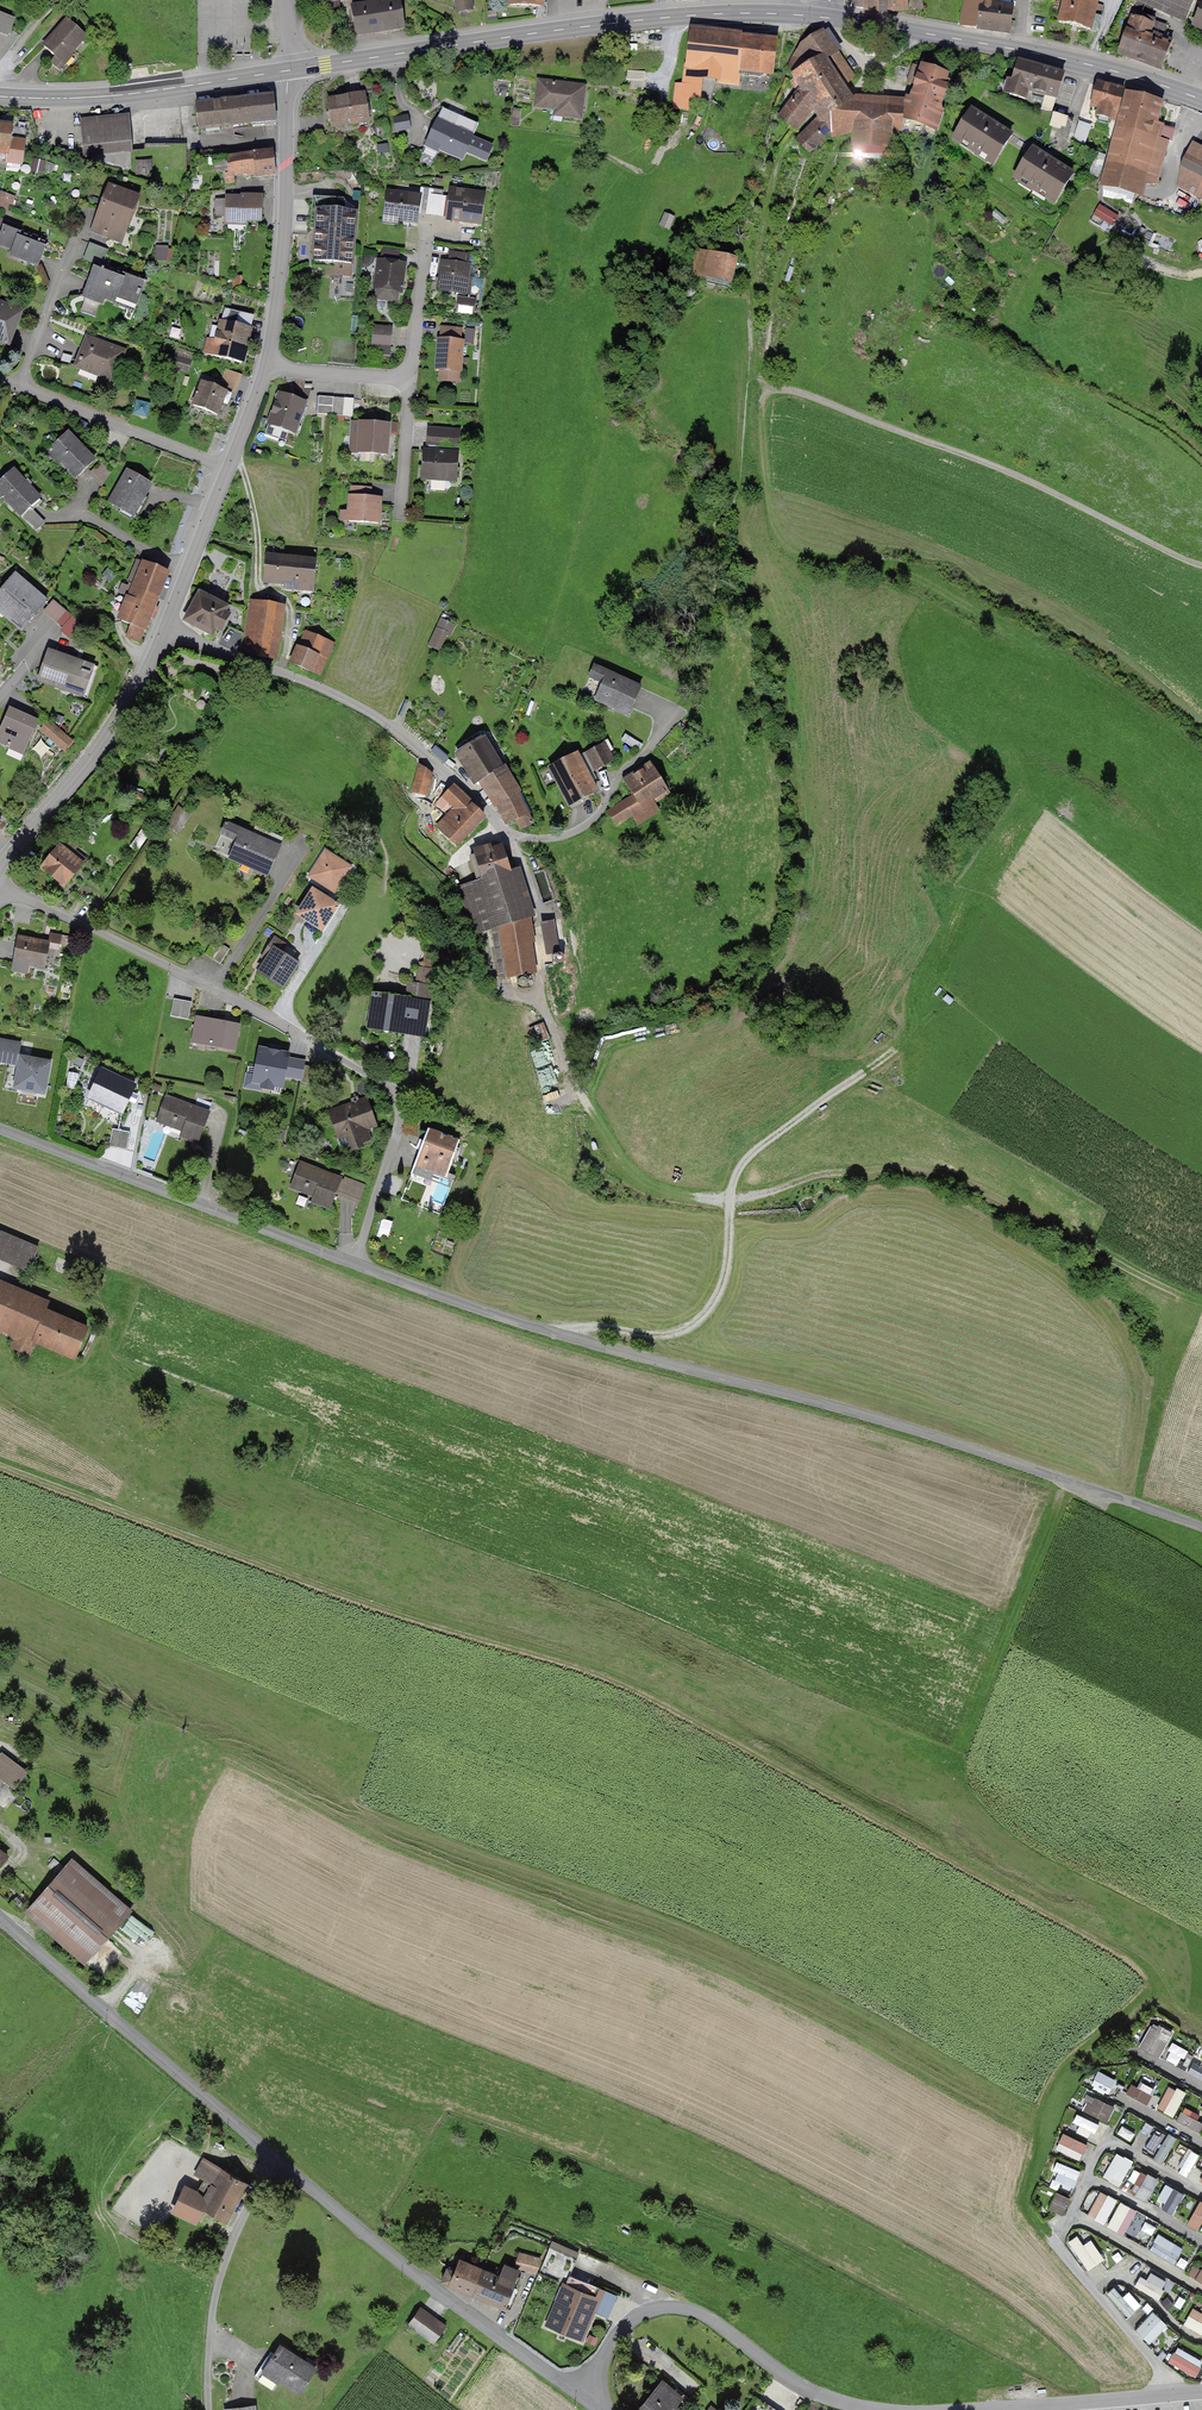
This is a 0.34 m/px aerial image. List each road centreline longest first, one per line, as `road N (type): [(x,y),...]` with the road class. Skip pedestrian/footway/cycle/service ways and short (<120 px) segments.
road 1 (track): [(1055,2249),(1020,2200),(1049,2082),(1143,1989),(1142,1966),(628,1687),(409,1616),(0,1464)]
road 2 (track): [(496,824),(464,853),(462,867),(493,979),(543,1011),(589,1109),(638,1177),(672,1192),(730,1200),(827,1173),(924,1168),(973,1184),(1148,1282)]
road 3 (unclassified): [(352,1266),(614,1351),(943,1439),(1201,1527)]
road 4 (residential): [(0,1920),(399,2261),(554,2376),(586,2386)]
road 5 (residential): [(166,626),(386,722),(524,841),(578,833),(680,707)]
road 6 (residential): [(0,891),(215,990),(396,1097),(398,1128),(352,1266)]
road 7 (secondary): [(827,18),(666,17),(290,70)]
road 8 (track): [(1201,564),(1018,478),(747,375)]
road 9 (track): [(569,1337),(597,1327),(663,1334),(701,1319),(725,1275),(733,1185),(748,1157),(895,1050)]
road 10 (track): [(771,383),(760,416),(771,527),(783,545),(818,564),(901,577),(1029,646)]
road 11 (track): [(747,375),(747,280),(788,145),(870,70),(926,33)]
road 12 (secondary): [(1201,99),(1040,54),(827,18)]
road 13 (unclassified): [(0,1129),(352,1266)]
road 14 (unclassified): [(870,2409),(809,2392),(698,2312),(674,2307),(646,2311),(620,2331),(586,2386)]
road 15 (residential): [(0,873),(100,751),(166,626)]
road 16 (residential): [(266,366),(283,251),(290,70)]
road 17 (track): [(958,1751),(1064,1479)]
road 18 (secondary): [(290,70),(91,97),(0,96)]
road 19 (track): [(272,2157),(220,2271),(209,2317),(207,2409)]
road 20 (unclassified): [(1201,2392),(967,2409)]
road 21 (residential): [(229,468),(17,386)]
road 22 (residential): [(17,386),(75,236)]
road 23 (track): [(1201,1562),(1064,1479)]
road 24 (residential): [(266,366),(410,378)]
road 25 (residential): [(427,238),(410,378)]
road 26 (residential): [(410,378),(398,517)]
road 27 (residential): [(189,570),(75,514)]

